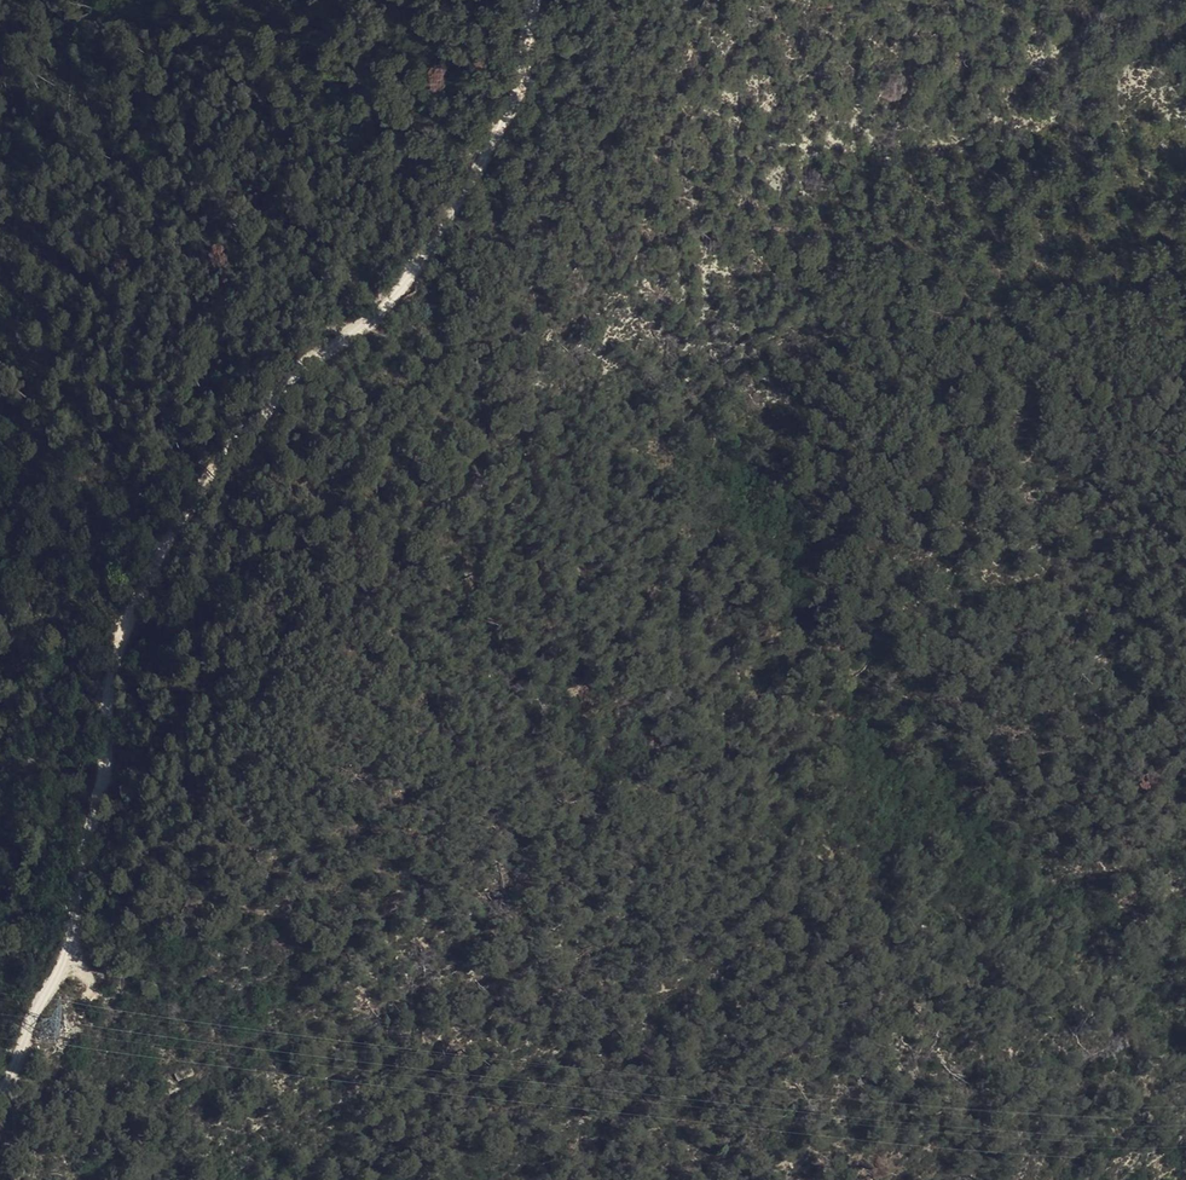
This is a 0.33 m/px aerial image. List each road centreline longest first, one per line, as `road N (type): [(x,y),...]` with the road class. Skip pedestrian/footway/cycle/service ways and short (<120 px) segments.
road 1 (track): [(0,1103),(33,1011),(65,964),(121,652),(140,598),(211,482),(282,394),(359,333),(423,264),(516,102),(543,0)]

